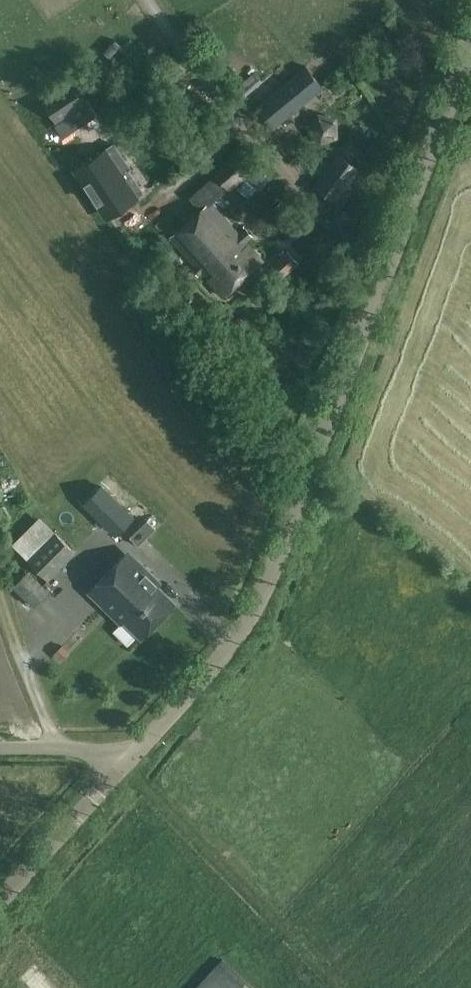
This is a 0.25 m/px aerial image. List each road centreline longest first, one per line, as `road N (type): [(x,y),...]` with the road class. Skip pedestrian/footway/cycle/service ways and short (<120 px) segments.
road 1 (unclassified): [(123,764),(220,658),(258,601),(470,44)]
road 2 (track): [(123,764),(351,987)]
road 3 (residential): [(123,764),(0,901)]
road 4 (track): [(58,748),(0,600)]
road 5 (unclassified): [(0,749),(104,751),(123,764)]

